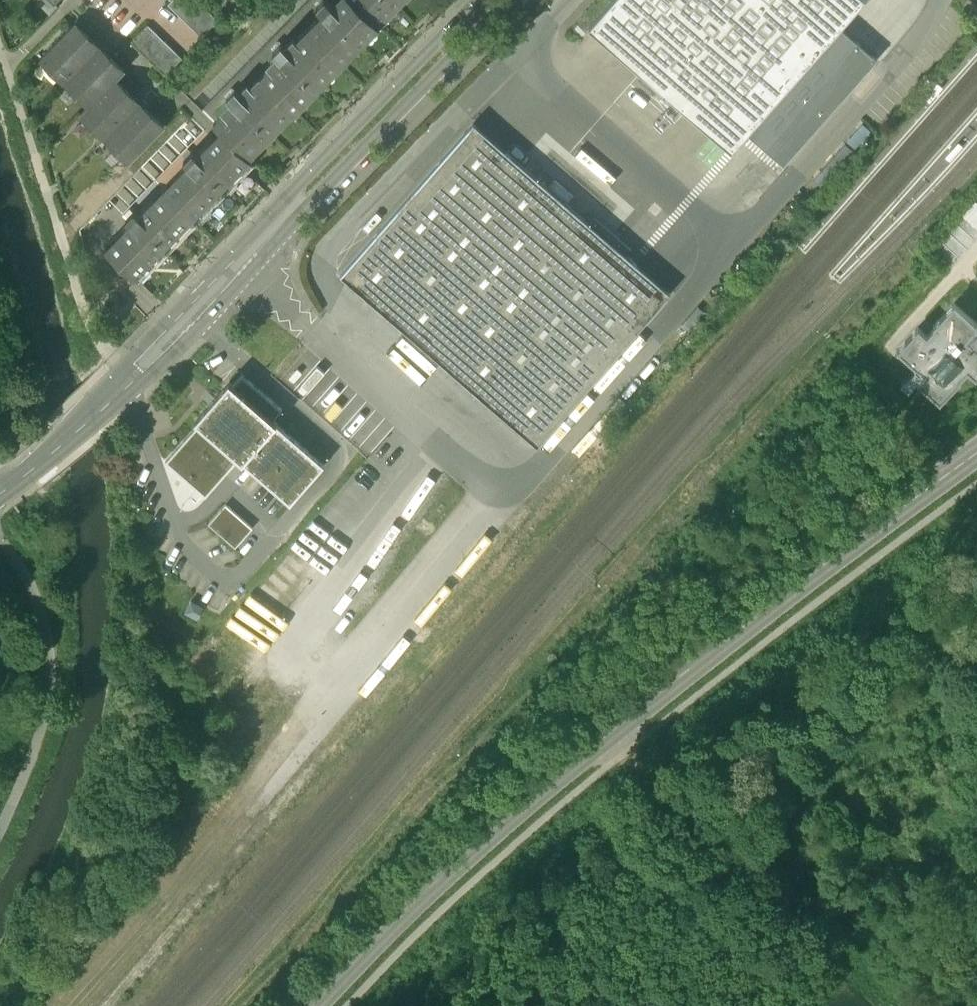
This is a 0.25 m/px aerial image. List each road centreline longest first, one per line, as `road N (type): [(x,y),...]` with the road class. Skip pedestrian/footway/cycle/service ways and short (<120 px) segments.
road 1 (unclassified): [(318,1005),(446,869),(603,737),(976,457)]
road 2 (secondary): [(0,496),(127,388),(500,0)]
road 3 (track): [(924,1005),(751,851),(665,804),(603,737)]
road 4 (track): [(0,541),(37,609),(47,697),(0,821)]

